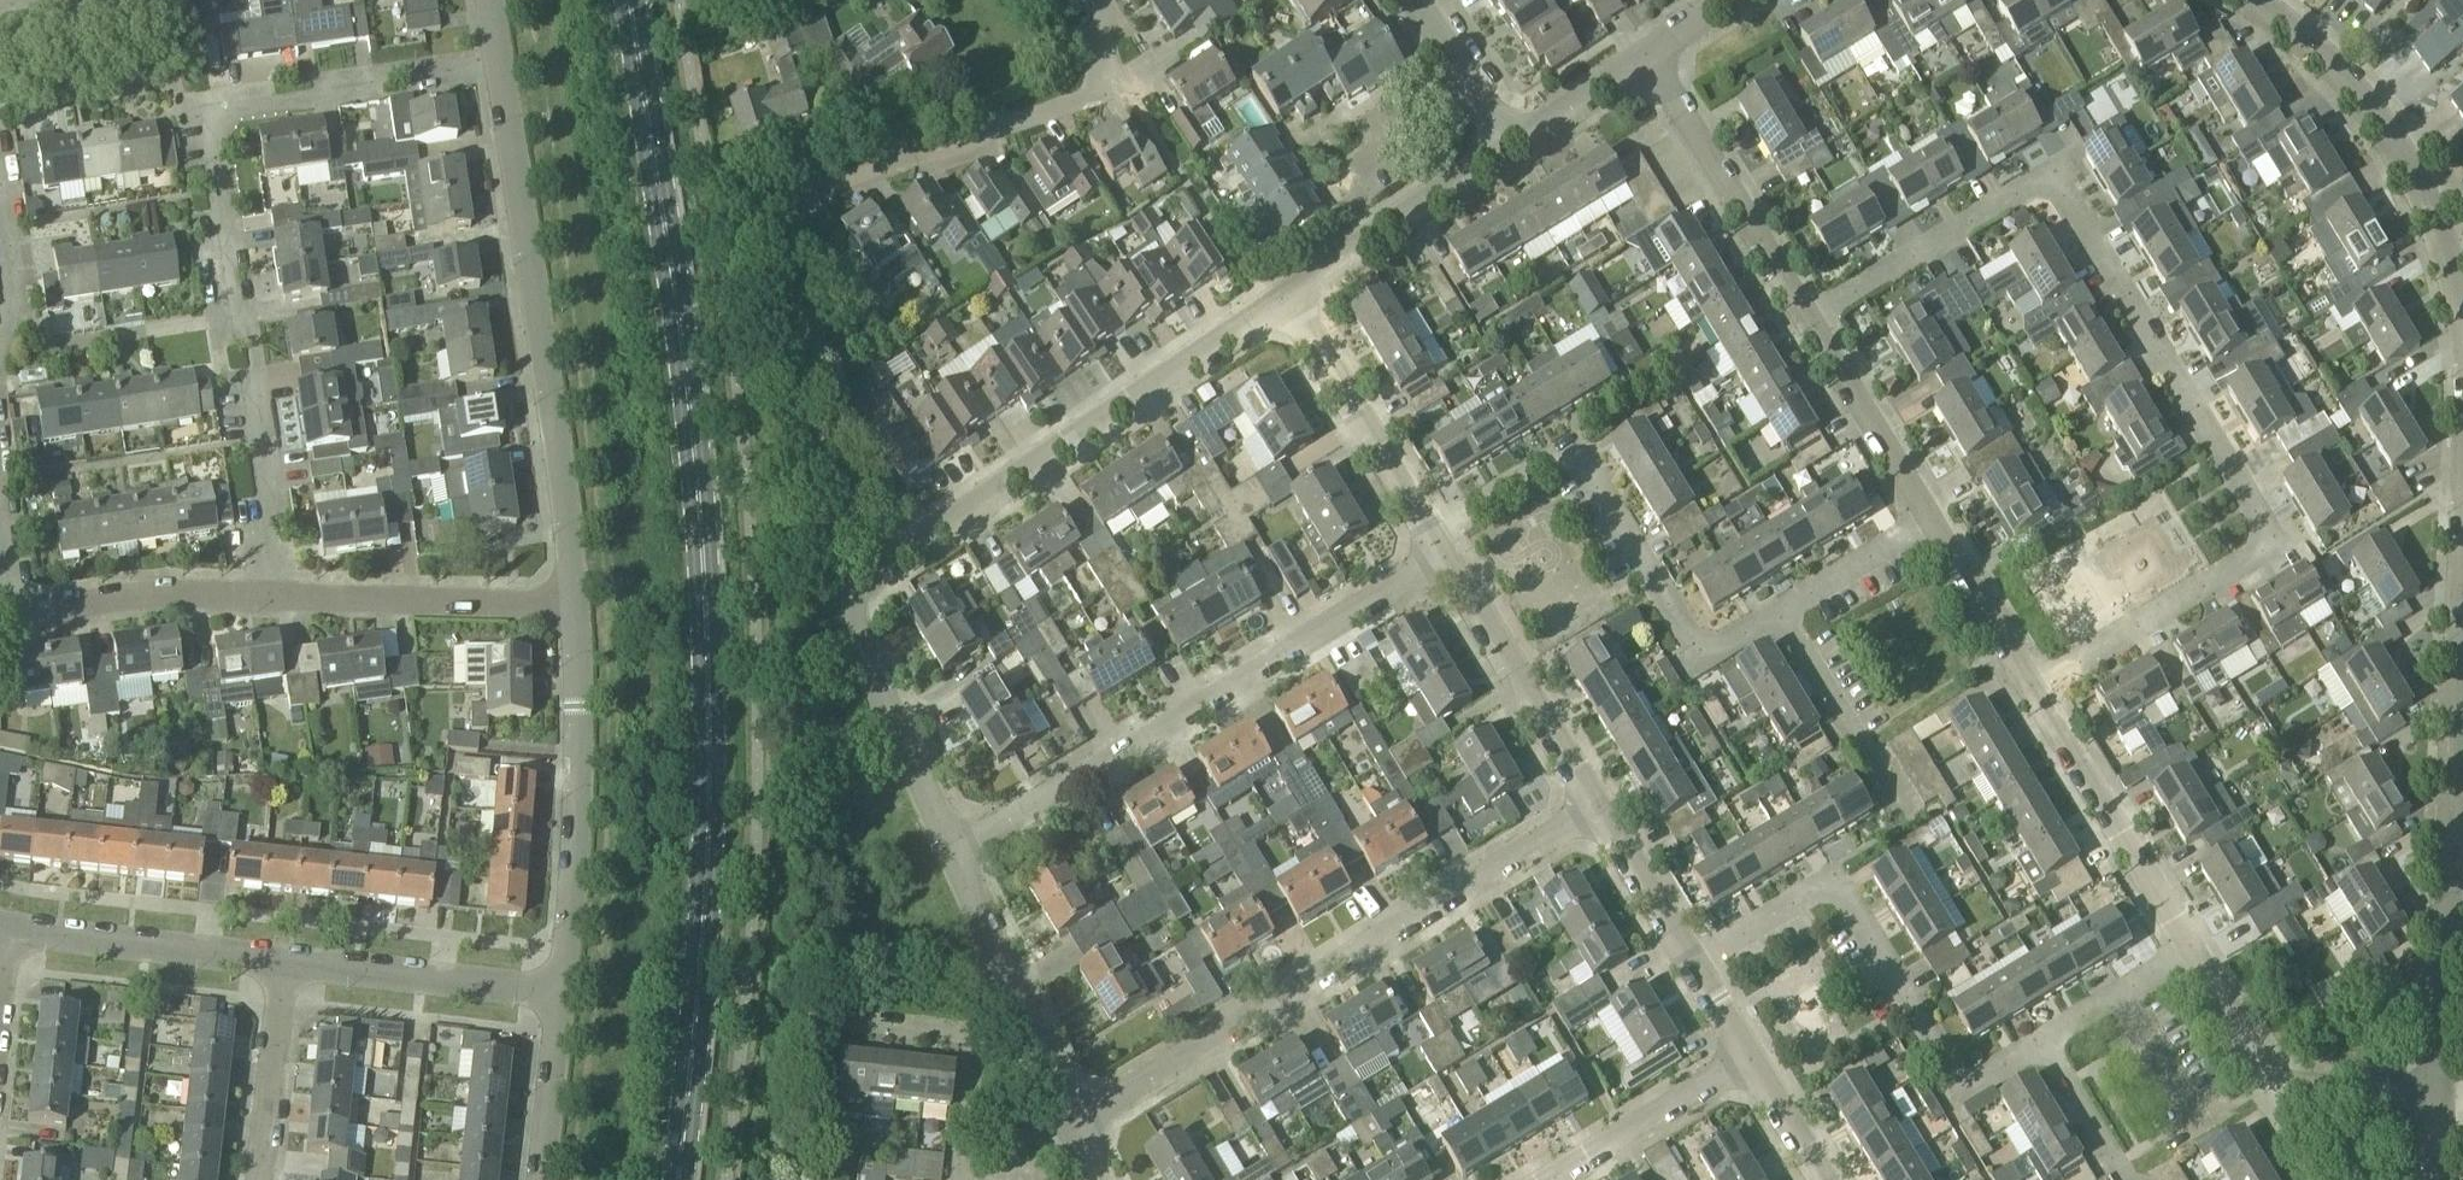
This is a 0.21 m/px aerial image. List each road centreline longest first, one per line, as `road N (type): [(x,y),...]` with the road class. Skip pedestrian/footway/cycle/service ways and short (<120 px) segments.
road 1 (primary): [(681,1179),(710,856),(713,649),(707,513),(631,0)]
road 2 (residential): [(2038,690),(2262,552),(2268,533),(2066,190),(2035,183),(1811,315)]
road 3 (residential): [(958,863),(849,601),(908,545),(1285,288)]
road 4 (residential): [(270,599),(208,158),(211,126),(228,108),(497,63)]
road 5 (residential): [(1074,1125),(1602,808)]
road 6 (residential): [(958,863),(1443,554)]
road 7 (residential): [(577,607),(497,63)]
road 8 (residential): [(2045,1040),(1980,1079),(1952,1072),(1834,883),(1695,963)]
road 9 (residential): [(1779,612),(1720,647),(1694,641),(1575,457),(1557,455),(1431,532)]
road 10 (residential): [(743,205),(1104,89),(1101,0)]
road 11 (residential): [(2462,335),(2453,277),(2419,186),(2324,68),(2235,0)]
road 12 (residential): [(564,991),(577,607)]
road 13 (residential): [(2455,1092),(2291,1082),(2267,1065),(2197,951)]
road 14 (residential): [(577,607),(270,599)]
road 15 (residential): [(2197,951),(2038,690)]
road 16 (residential): [(1602,808),(1443,554)]
road 17 (residential): [(1811,315),(1656,63)]
road 18 (residential): [(972,1179),(983,1056),(976,1040),(825,1024)]
road 19 (residential): [(1074,1125),(958,863)]
road 20 (residential): [(1431,532),(1285,288)]
road 21 (residential): [(293,967),(11,936)]
road 22 (residential): [(1520,147),(1285,288)]
road 23 (residential): [(564,991),(293,967)]
road 24 (residential): [(2455,1092),(2456,828)]
road 25 (residential): [(270,599),(146,593),(15,609)]
road 26 (residential): [(1906,822),(1779,612)]
road 27 (residential): [(1548,1179),(1753,1058)]
road 28 (residential): [(1931,518),(1811,315)]
road 29 (residential): [(267,1179),(293,967)]
road 30 (residential): [(2038,690),(1931,518)]
road 31 (residential): [(2456,828),(2462,632)]
road 32 (residential): [(543,1179),(564,991)]
road 33 (residential): [(1695,963),(1602,808)]
road 34 (residential): [(1931,518),(1779,612)]
road 35 (residential): [(1520,147),(1421,0)]
road 36 (residential): [(2045,1040),(2131,1179)]
road 37 (residential): [(2204,1132),(2119,995)]
road 38 (residential): [(1656,63),(1520,147)]
road 39 (residential): [(1827,1179),(1753,1058)]
road 40 (residential): [(1762,0),(1656,63)]
road 41 (residential): [(15,609),(0,488)]

